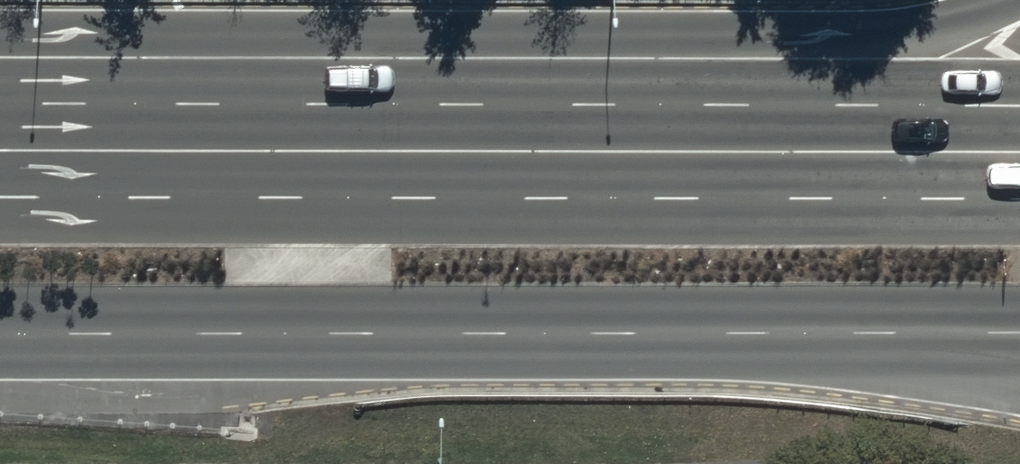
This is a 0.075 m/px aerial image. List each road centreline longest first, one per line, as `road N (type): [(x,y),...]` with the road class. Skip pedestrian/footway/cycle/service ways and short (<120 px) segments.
road 1 (trunk): [(0,145),(153,152),(1019,142)]
road 2 (trunk): [(0,36),(828,40),(914,31),(1012,0)]
road 3 (trunk): [(872,332),(0,332)]
road 4 (trunk): [(1019,377),(872,332)]
road 5 (trunk): [(1019,332),(872,332)]

